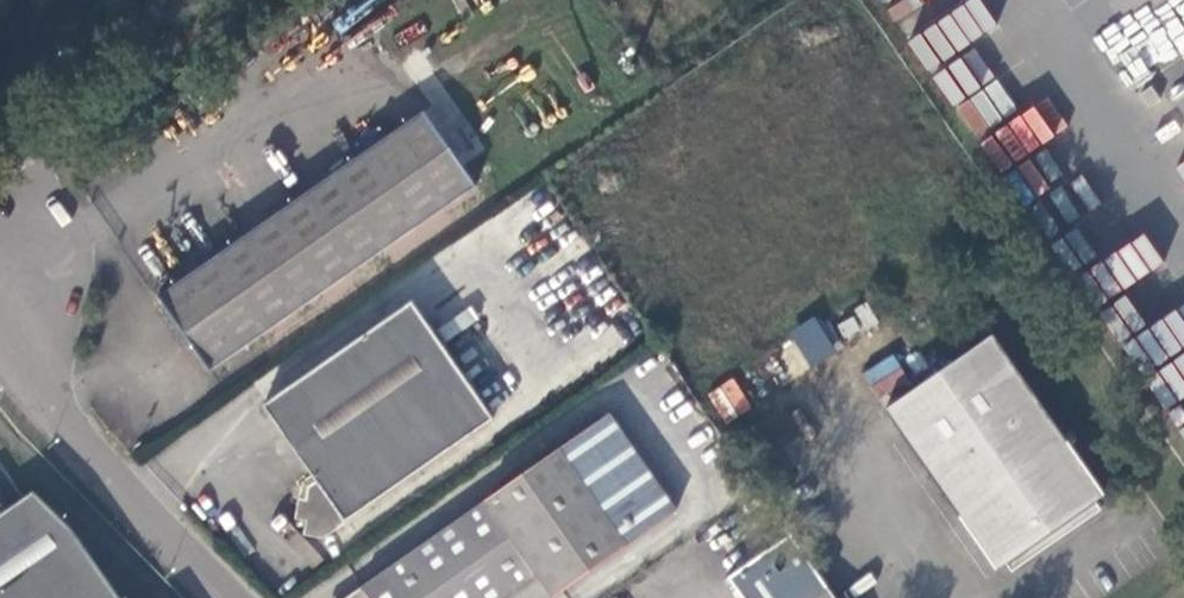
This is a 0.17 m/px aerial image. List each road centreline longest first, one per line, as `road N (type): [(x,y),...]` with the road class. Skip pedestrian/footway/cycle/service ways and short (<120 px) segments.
road 1 (residential): [(229,597),(60,409),(0,311)]
road 2 (unclassified): [(252,0),(93,113),(0,197)]

